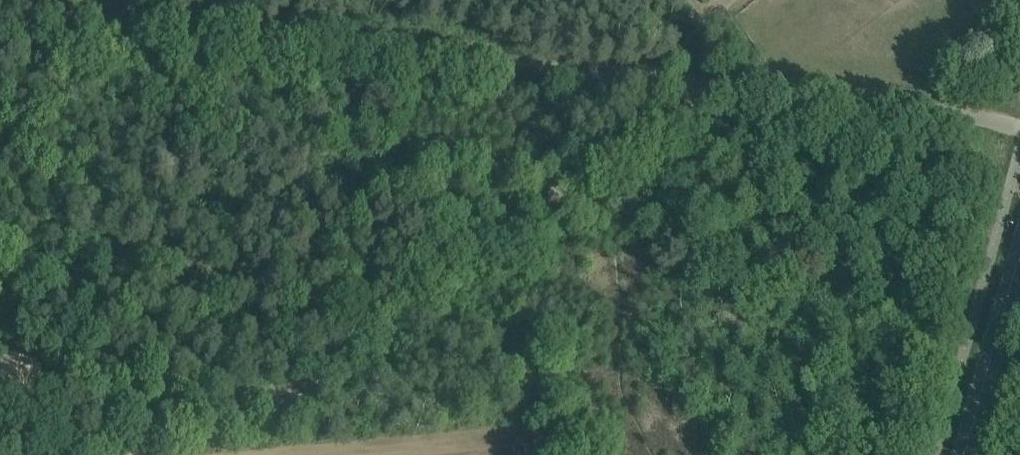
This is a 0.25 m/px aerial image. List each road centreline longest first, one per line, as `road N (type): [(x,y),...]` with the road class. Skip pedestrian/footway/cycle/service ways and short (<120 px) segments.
road 1 (track): [(614,74),(0,11)]
road 2 (track): [(124,454),(172,431),(327,383),(380,351),(499,230),(623,151)]
road 3 (unclassified): [(1019,126),(614,74)]
road 4 (tertiary): [(958,454),(1019,241)]

